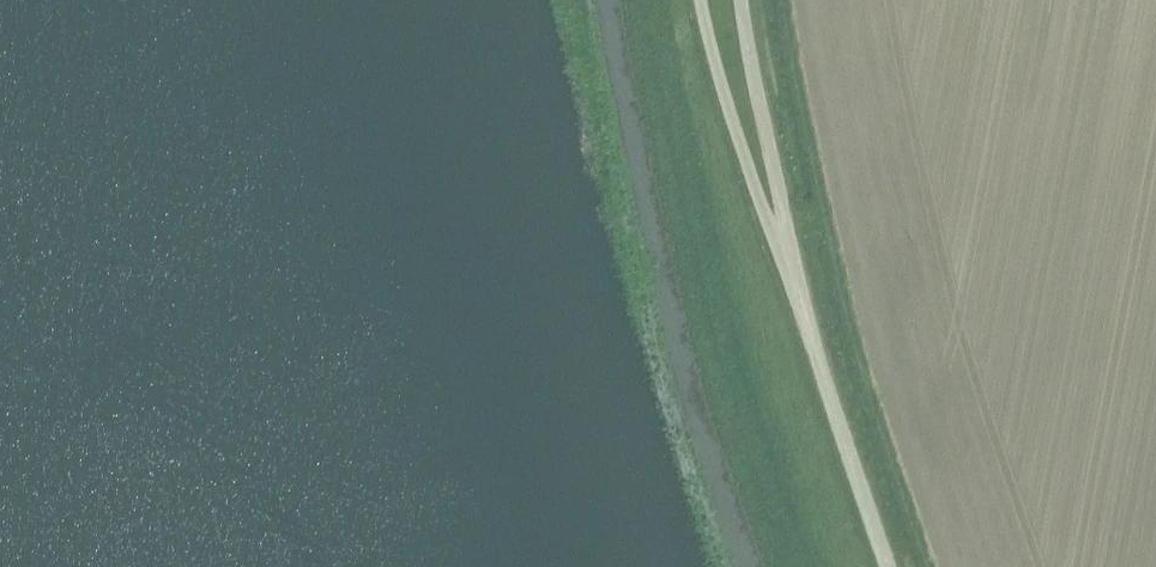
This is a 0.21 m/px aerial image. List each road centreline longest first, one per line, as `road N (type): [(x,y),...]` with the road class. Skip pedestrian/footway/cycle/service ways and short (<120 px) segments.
road 1 (unclassified): [(794,287),(736,130),(700,0)]
road 2 (unclassified): [(890,566),(794,287)]
road 3 (unclassified): [(794,287),(742,0)]

